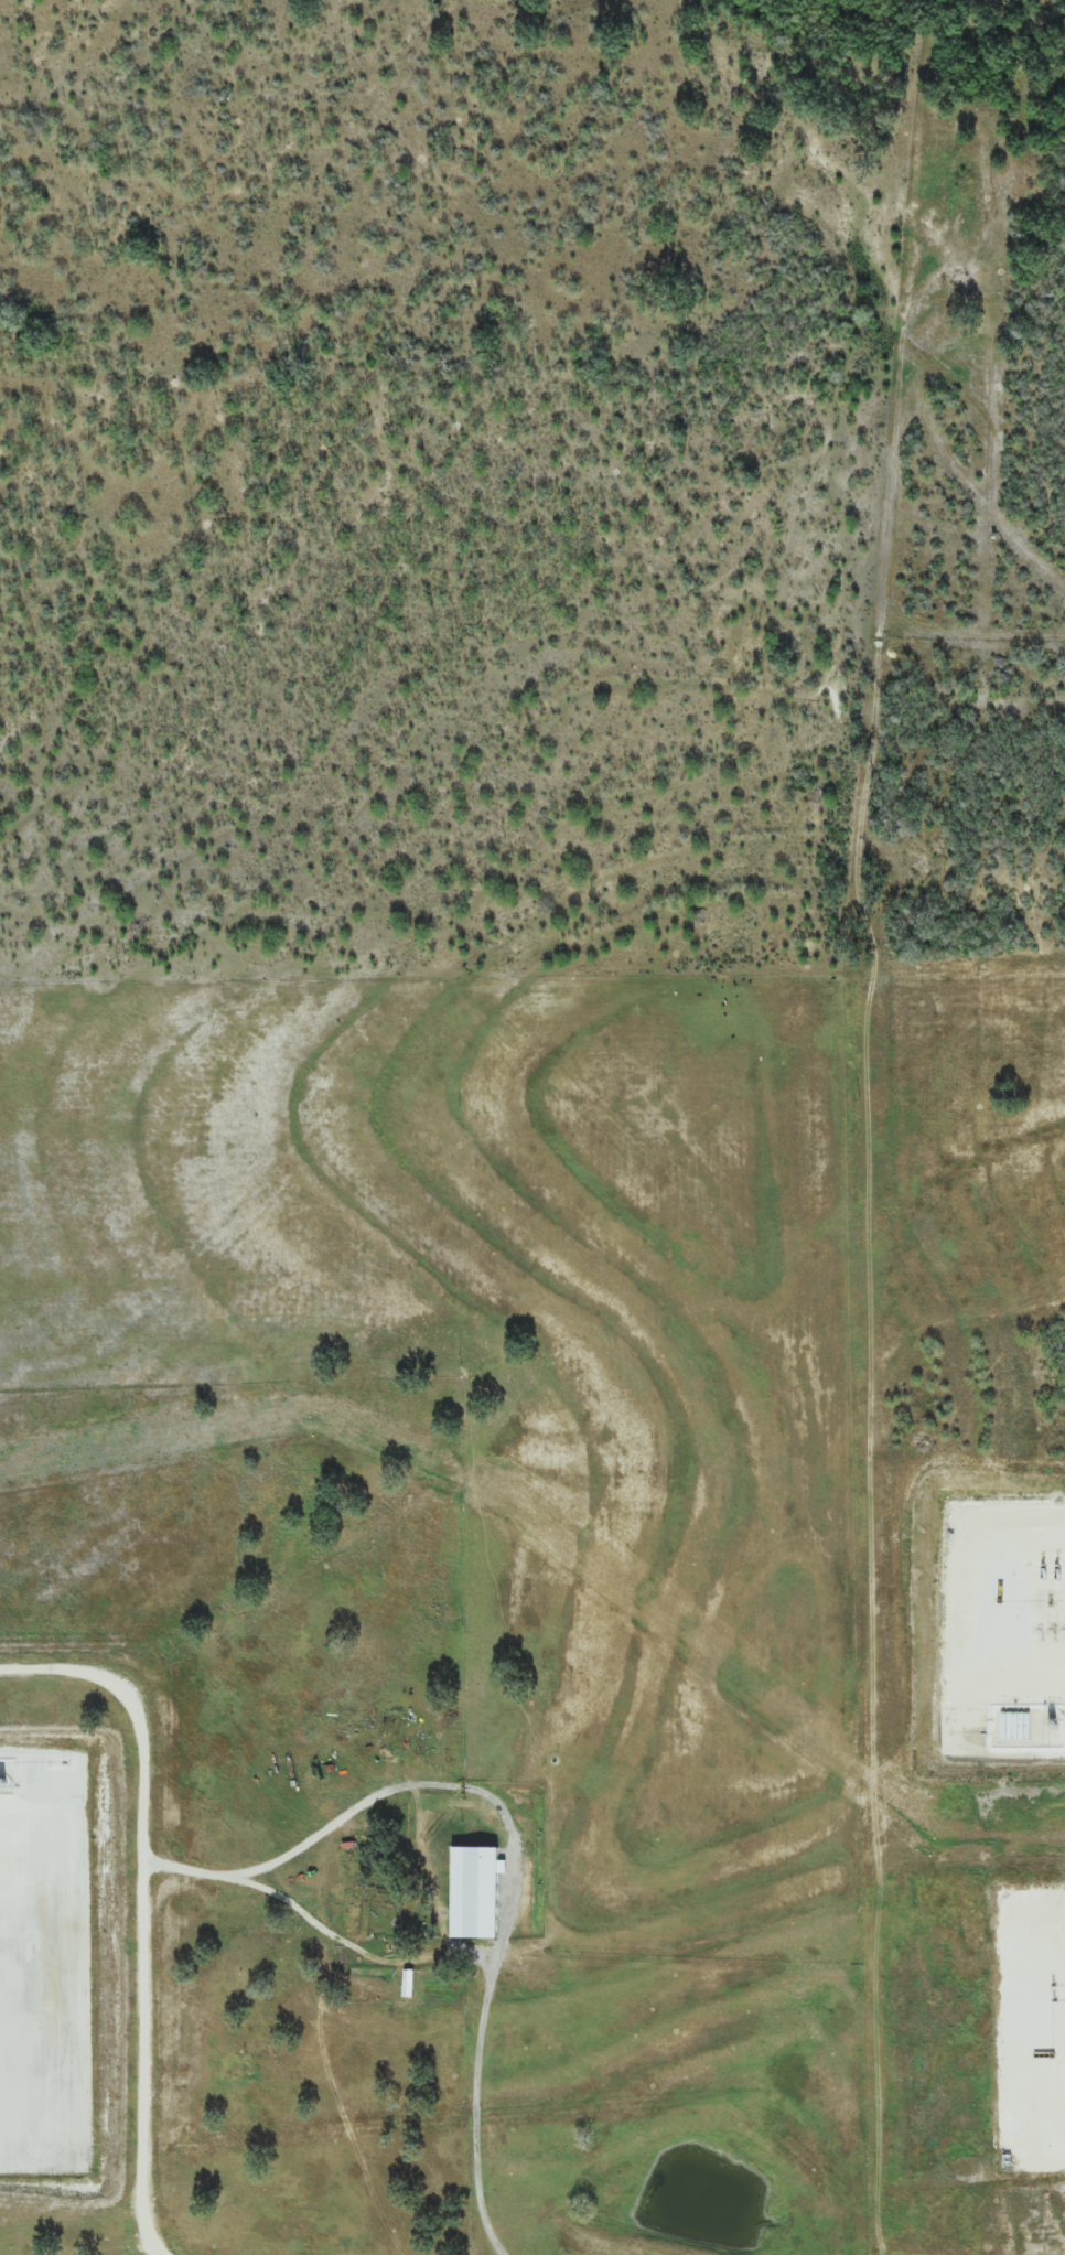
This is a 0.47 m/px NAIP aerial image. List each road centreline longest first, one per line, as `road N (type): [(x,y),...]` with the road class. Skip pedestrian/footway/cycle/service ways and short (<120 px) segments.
road 1 (residential): [(0,1672),(89,1672),(122,1682),(138,1707),(142,2194),(148,2236),(165,2254)]

